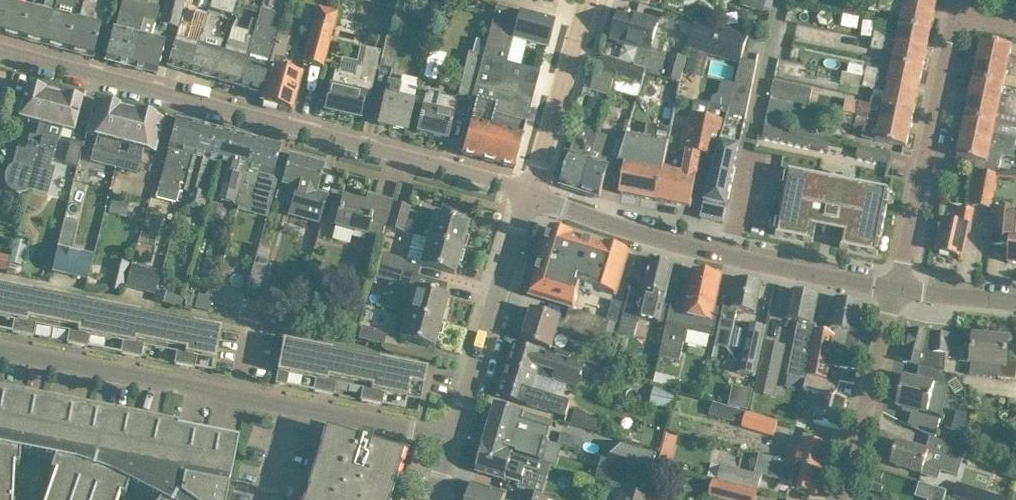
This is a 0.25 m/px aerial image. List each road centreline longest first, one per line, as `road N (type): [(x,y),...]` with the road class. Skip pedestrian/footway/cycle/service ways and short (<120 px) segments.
road 1 (residential): [(531,197),(0,51)]
road 2 (residential): [(453,445),(0,349)]
road 3 (residential): [(901,289),(724,254),(531,197)]
road 4 (residential): [(901,289),(961,0)]
road 5 (unclassified): [(453,445),(531,197)]
road 6 (residential): [(850,499),(901,289)]
road 7 (unclassified): [(531,197),(588,0)]

